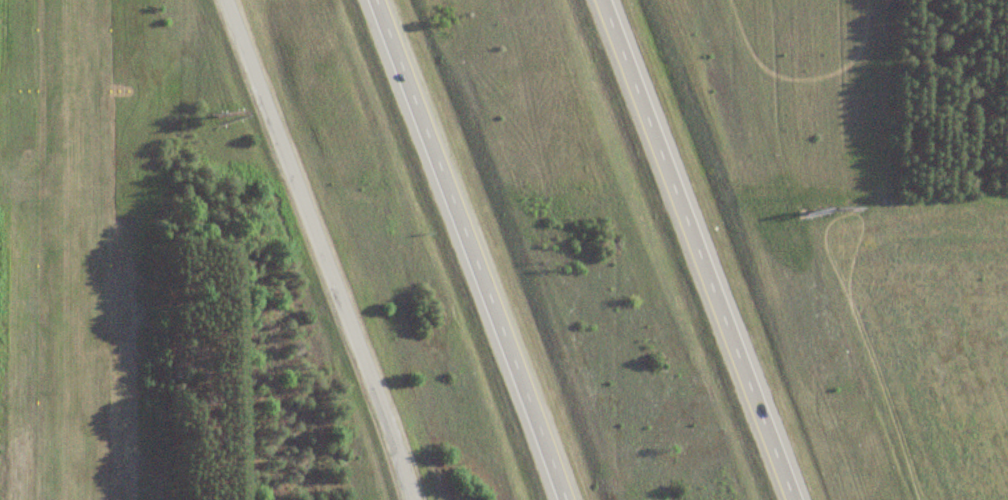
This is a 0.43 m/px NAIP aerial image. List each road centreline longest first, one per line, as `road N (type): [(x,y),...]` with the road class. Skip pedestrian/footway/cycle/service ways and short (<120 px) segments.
road 1 (residential): [(411,499),(223,0)]
road 2 (motorway): [(788,499),(601,0)]
road 3 (motorway): [(371,0),(546,499)]

